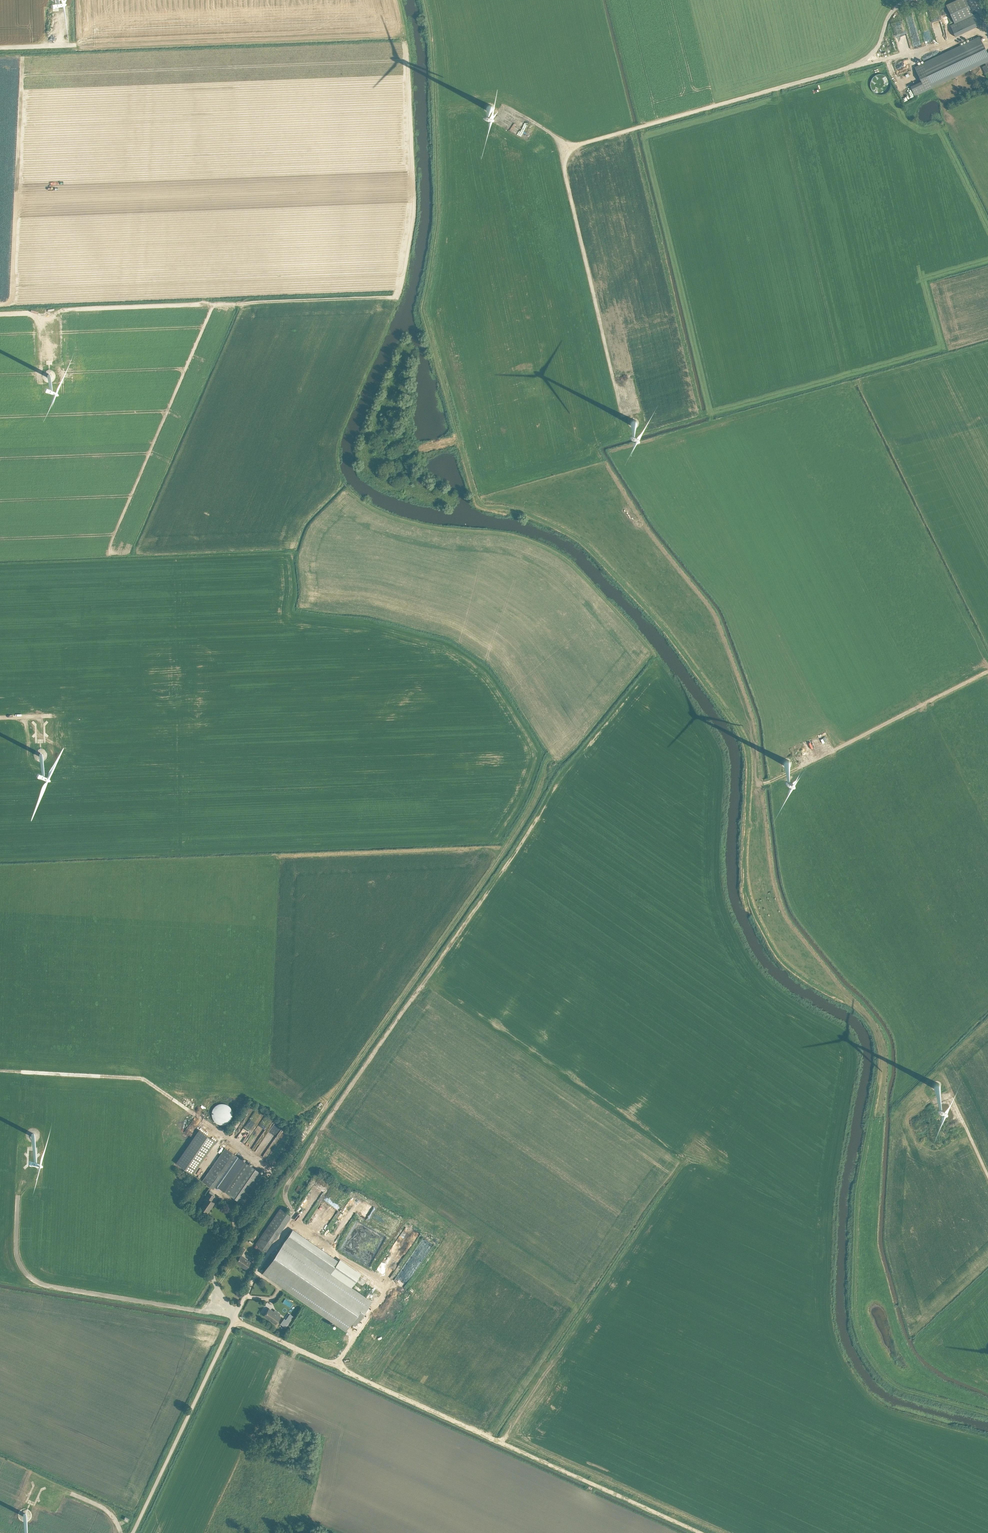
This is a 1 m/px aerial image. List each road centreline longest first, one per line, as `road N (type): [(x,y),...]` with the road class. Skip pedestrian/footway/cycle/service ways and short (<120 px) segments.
road 1 (unclassified): [(701,1532),(233,1320)]
road 2 (unclassified): [(233,1320),(212,1266),(366,1045)]
road 3 (unclassified): [(131,1532),(233,1320)]

